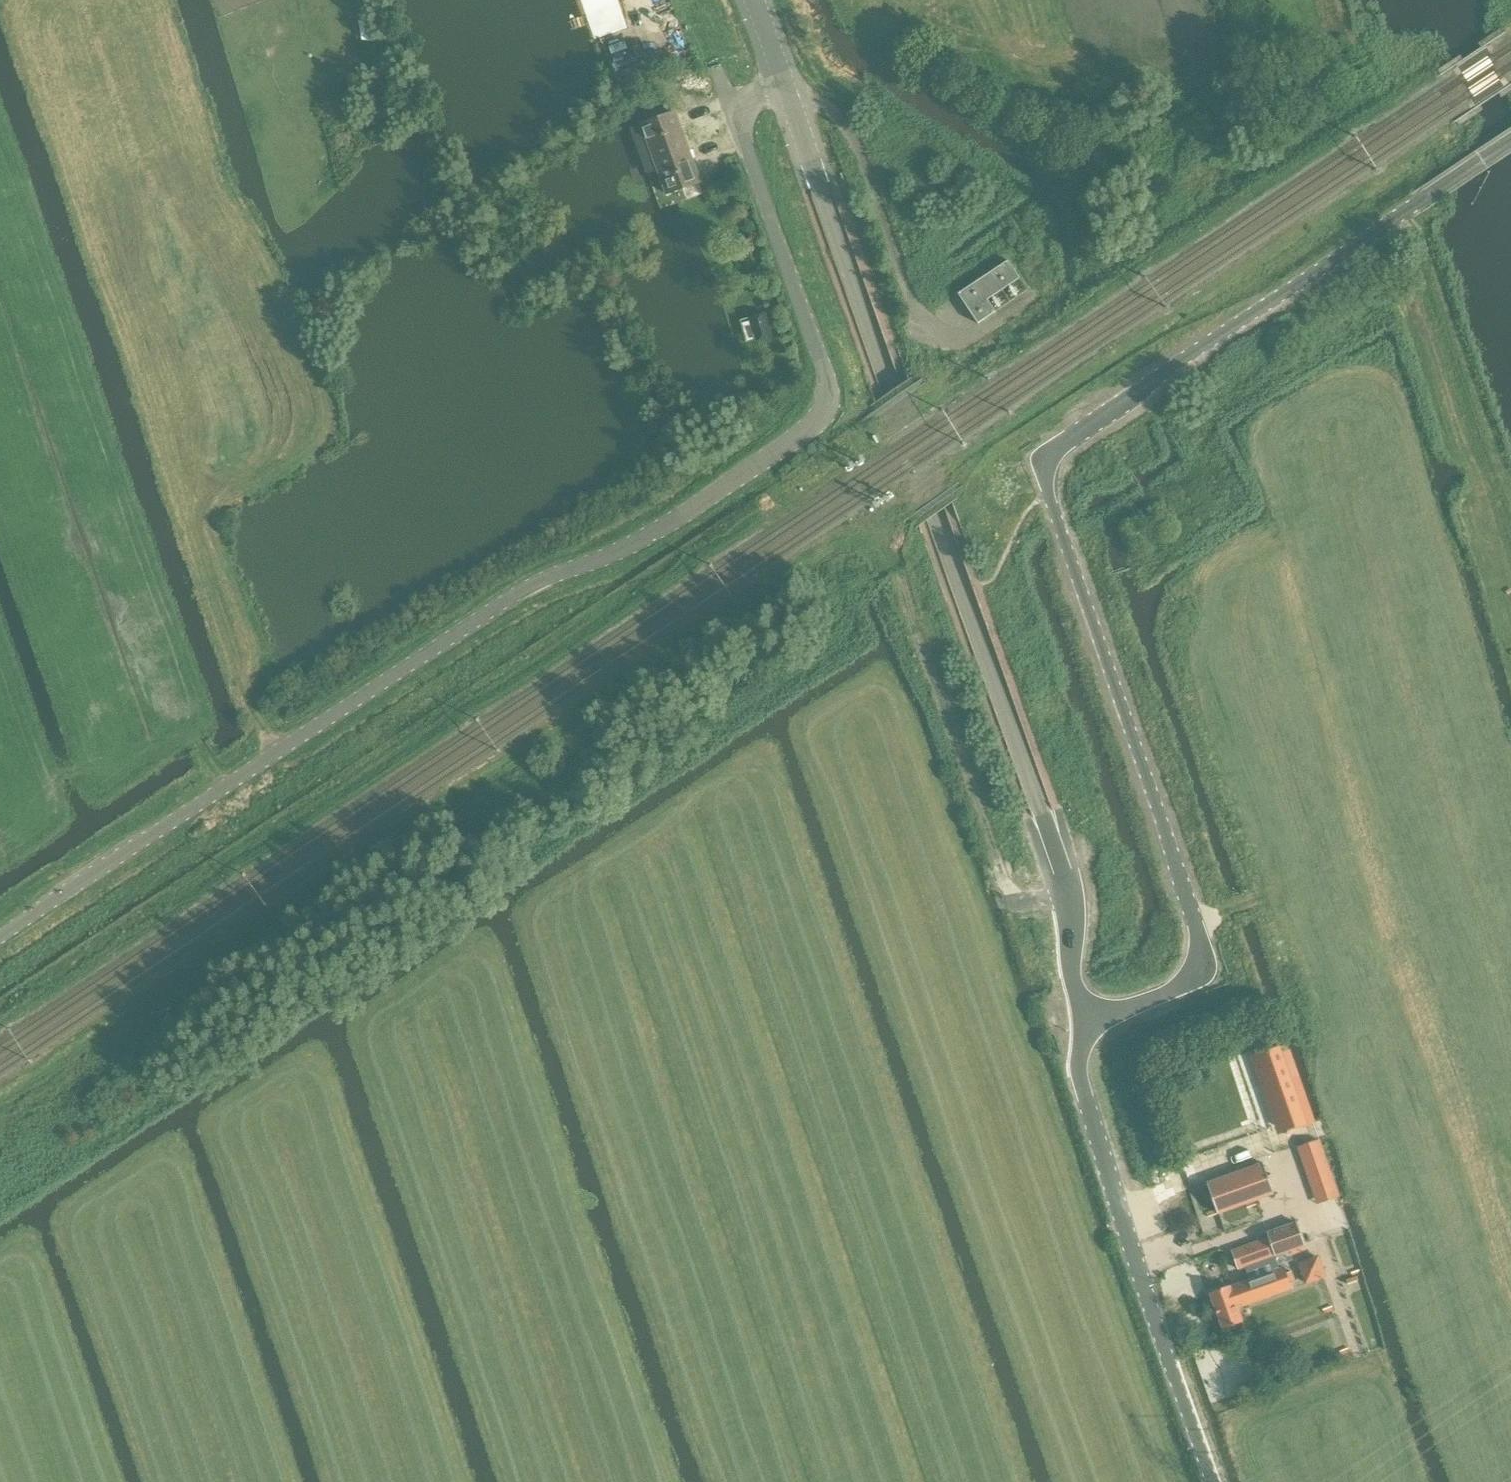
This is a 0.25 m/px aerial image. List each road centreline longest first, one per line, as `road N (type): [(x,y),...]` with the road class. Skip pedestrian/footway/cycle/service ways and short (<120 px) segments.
road 1 (tertiary): [(0,939),(531,585),(644,539),(821,418),(821,368),(741,127),(749,103),(786,87)]
road 2 (unclassified): [(1077,1024),(1183,988),(1200,933),(1062,528),(1053,492),(1057,461),(1075,441),(1510,140)]
road 3 (tertiary): [(1077,1024),(1070,894),(786,87)]
road 4 (tertiary): [(1211,1481),(1121,1217),(1077,1024)]

